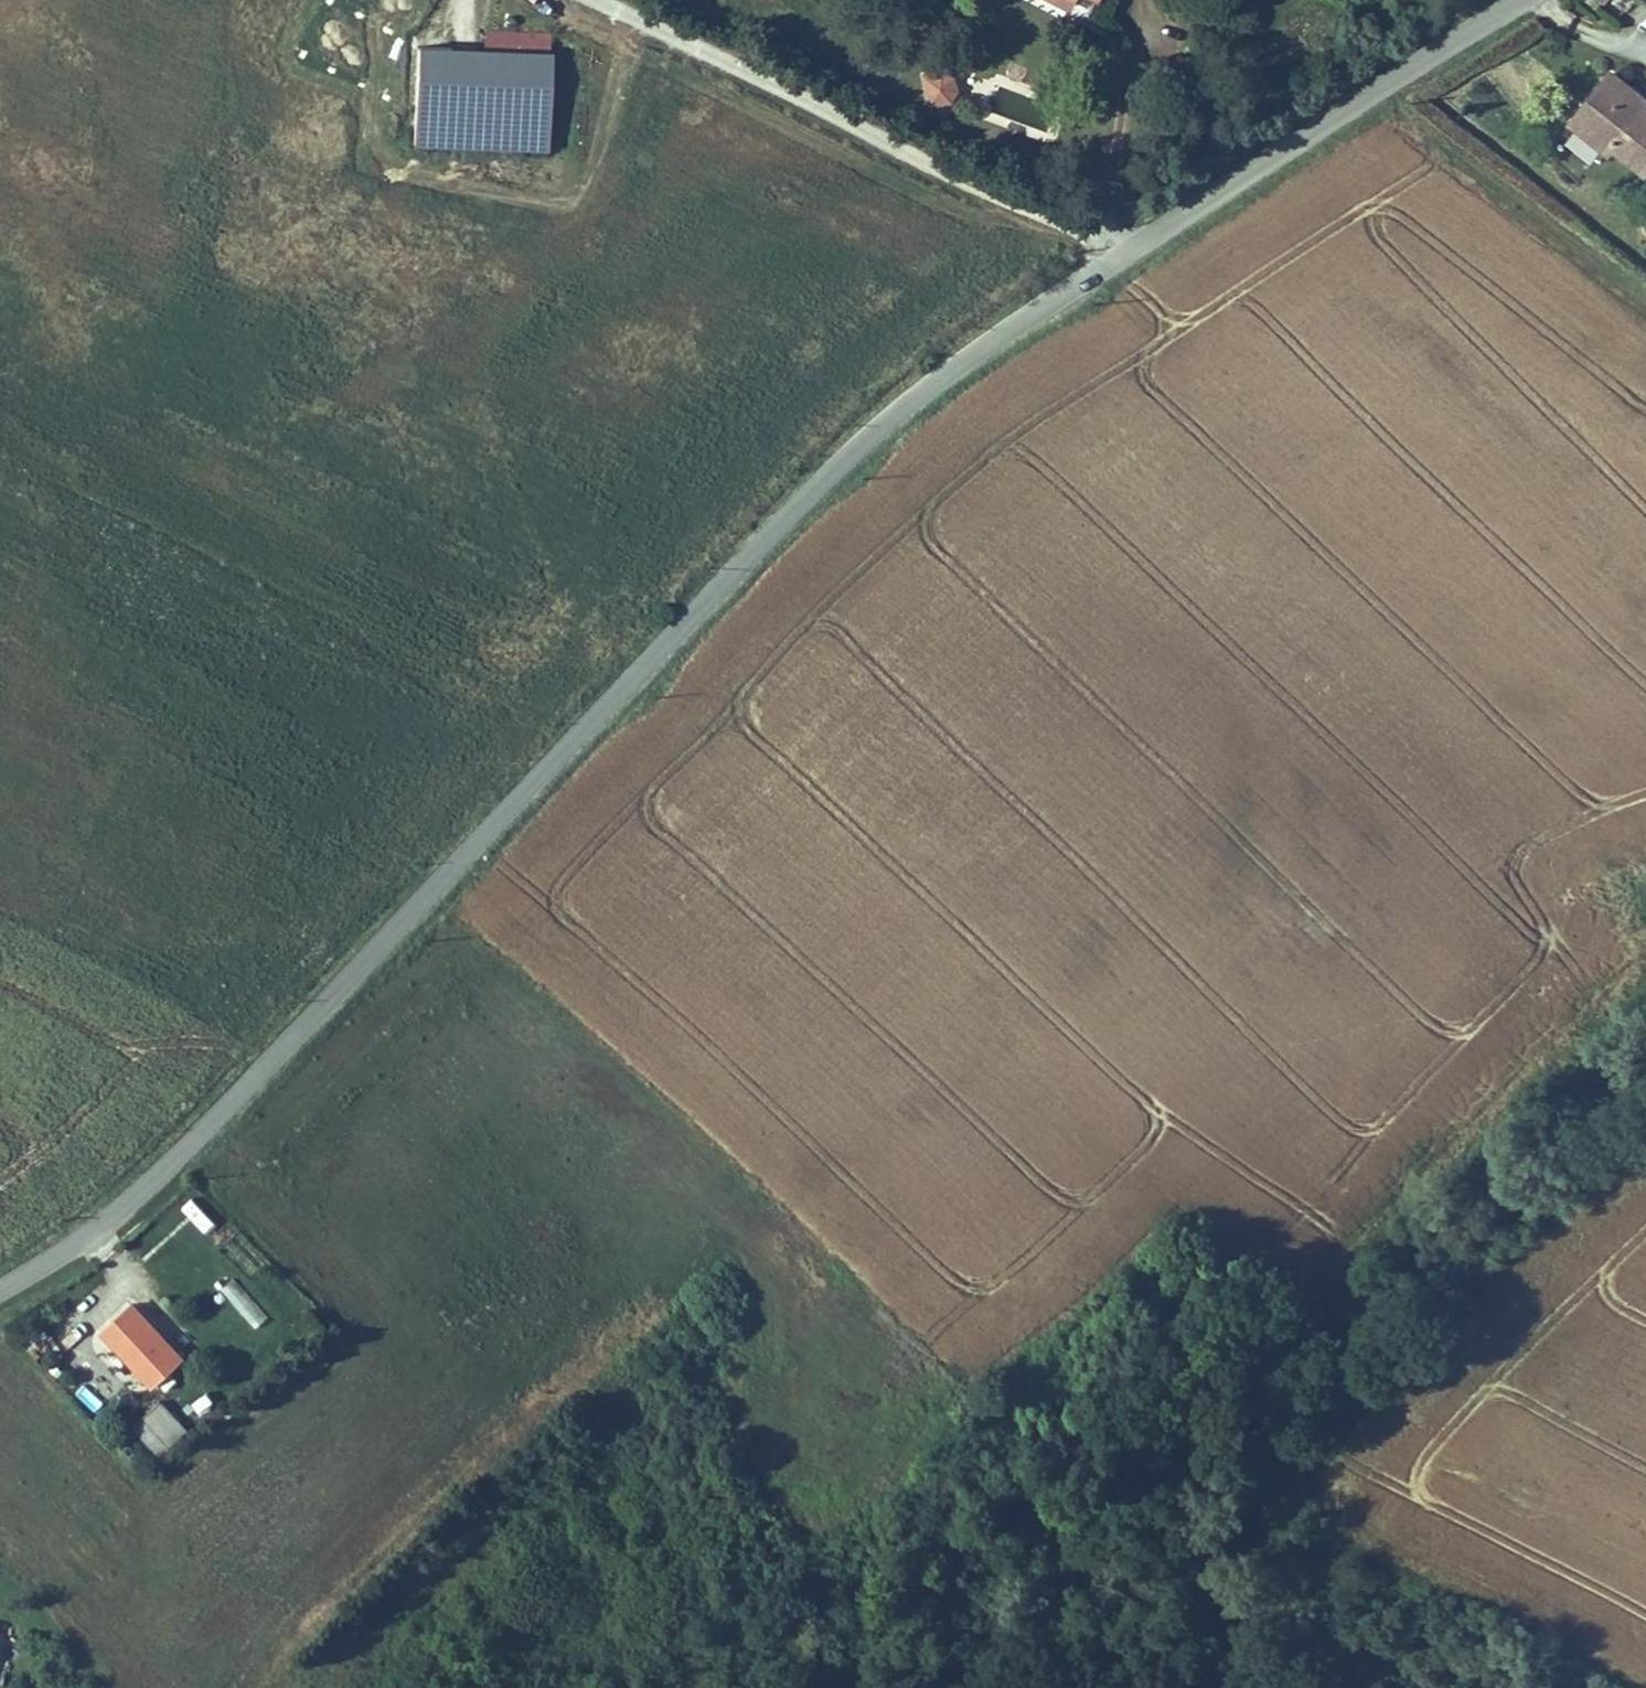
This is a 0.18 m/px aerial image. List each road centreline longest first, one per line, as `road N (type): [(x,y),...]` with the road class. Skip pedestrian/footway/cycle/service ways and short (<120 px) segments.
road 1 (tertiary): [(1125,251),(935,382),(857,447),(170,1162),(83,1238),(0,1293)]
road 2 (unclassified): [(591,0),(1125,251)]
road 3 (tertiary): [(1526,0),(1125,251)]

